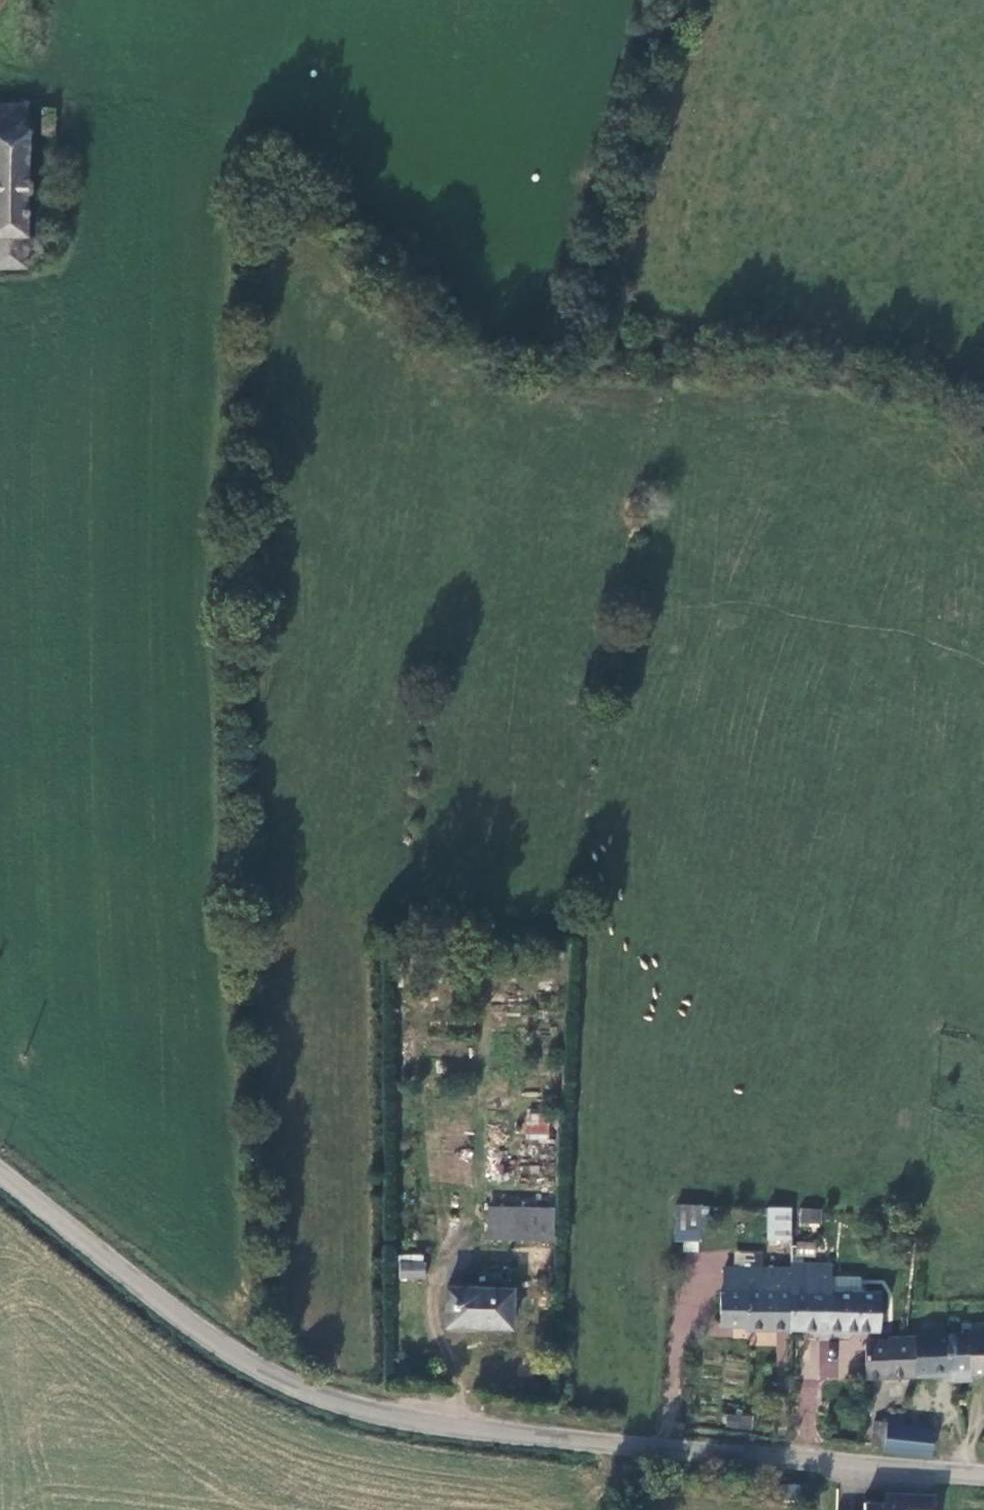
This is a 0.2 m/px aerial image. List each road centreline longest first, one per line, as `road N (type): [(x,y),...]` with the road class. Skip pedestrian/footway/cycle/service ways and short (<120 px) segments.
road 1 (unclassified): [(0,1175),(215,1342),(294,1387),(371,1412),(447,1429),(983,1477)]

